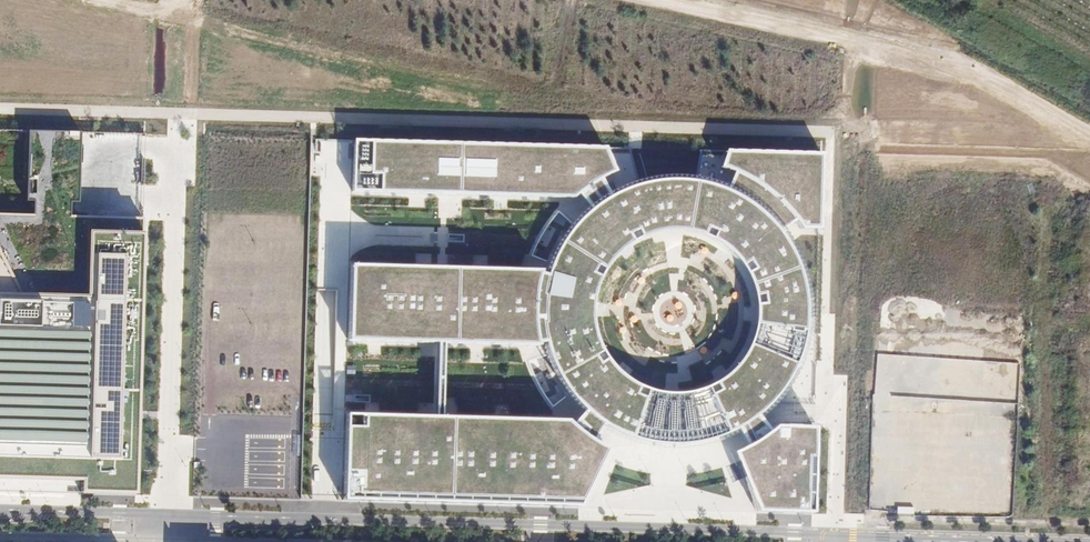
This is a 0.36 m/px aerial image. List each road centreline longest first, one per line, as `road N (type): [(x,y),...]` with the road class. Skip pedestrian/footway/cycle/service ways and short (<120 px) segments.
road 1 (secondary): [(835,536),(166,518)]
road 2 (residential): [(166,518),(178,114)]
road 3 (track): [(658,0),(915,53)]
road 4 (secondary): [(1089,541),(835,536)]
road 5 (residential): [(835,536),(839,430),(827,400),(825,312)]
road 6 (track): [(1089,137),(995,84),(915,53)]
road 7 (secondary): [(166,518),(0,514)]
road 8 (secondary): [(0,536),(165,540)]

